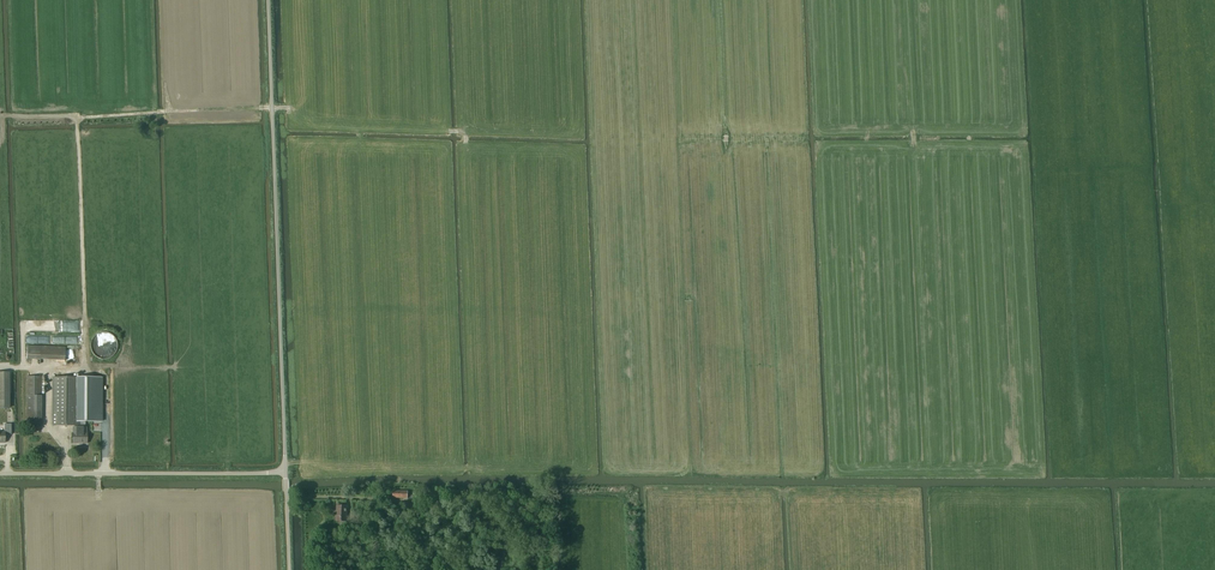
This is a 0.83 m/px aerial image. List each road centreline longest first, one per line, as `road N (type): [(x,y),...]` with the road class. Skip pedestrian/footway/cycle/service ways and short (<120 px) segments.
road 1 (unclassified): [(286,473),(268,0)]
road 2 (unclassified): [(0,474),(286,473)]

